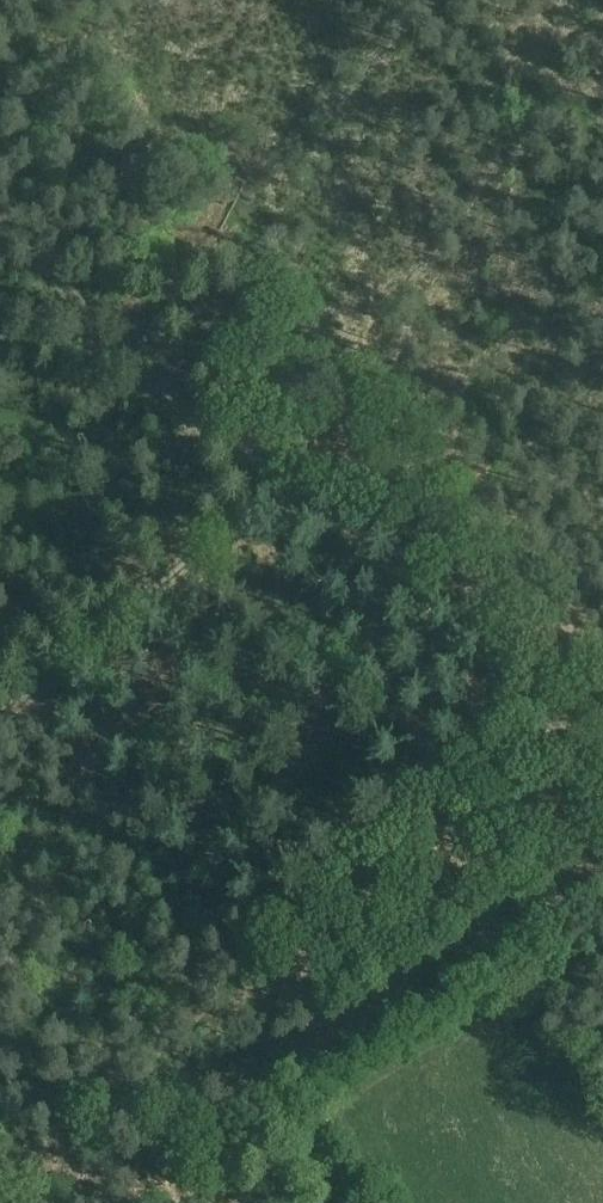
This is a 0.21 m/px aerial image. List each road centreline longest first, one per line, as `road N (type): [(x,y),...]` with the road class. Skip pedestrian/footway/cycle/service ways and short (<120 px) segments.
road 1 (track): [(602,798),(386,542),(217,433),(0,223)]
road 2 (track): [(0,725),(288,482)]

